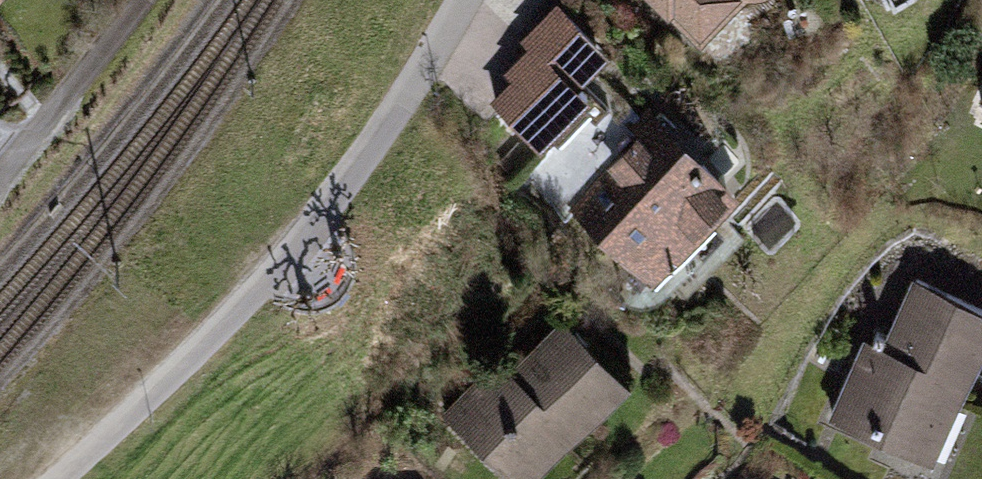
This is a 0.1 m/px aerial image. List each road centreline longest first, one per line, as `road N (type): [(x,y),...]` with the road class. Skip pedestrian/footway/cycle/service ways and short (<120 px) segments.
road 1 (residential): [(45,478),(219,318),(338,182),(456,0)]
road 2 (residential): [(147,0),(0,191)]

